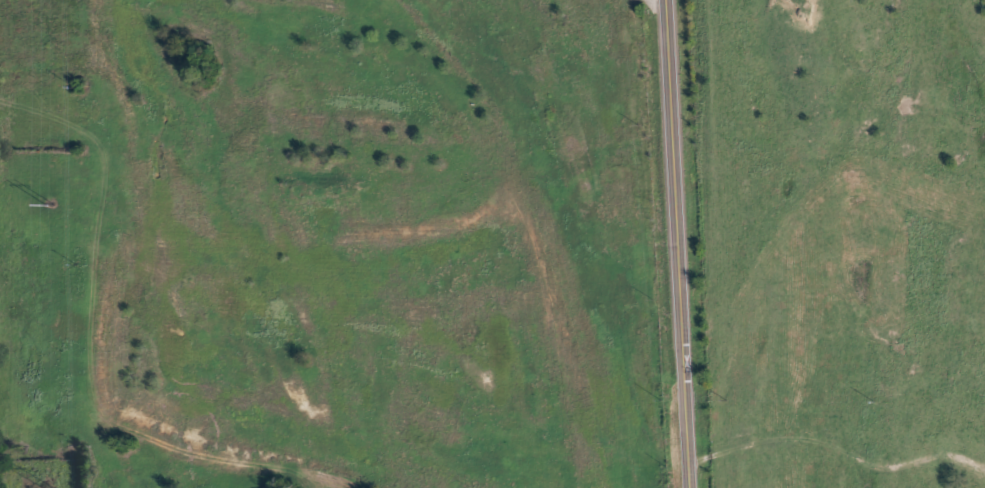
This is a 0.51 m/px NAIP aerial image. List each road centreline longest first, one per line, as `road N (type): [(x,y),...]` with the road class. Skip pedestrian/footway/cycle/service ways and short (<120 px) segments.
road 1 (tertiary): [(666,0),(690,487)]

